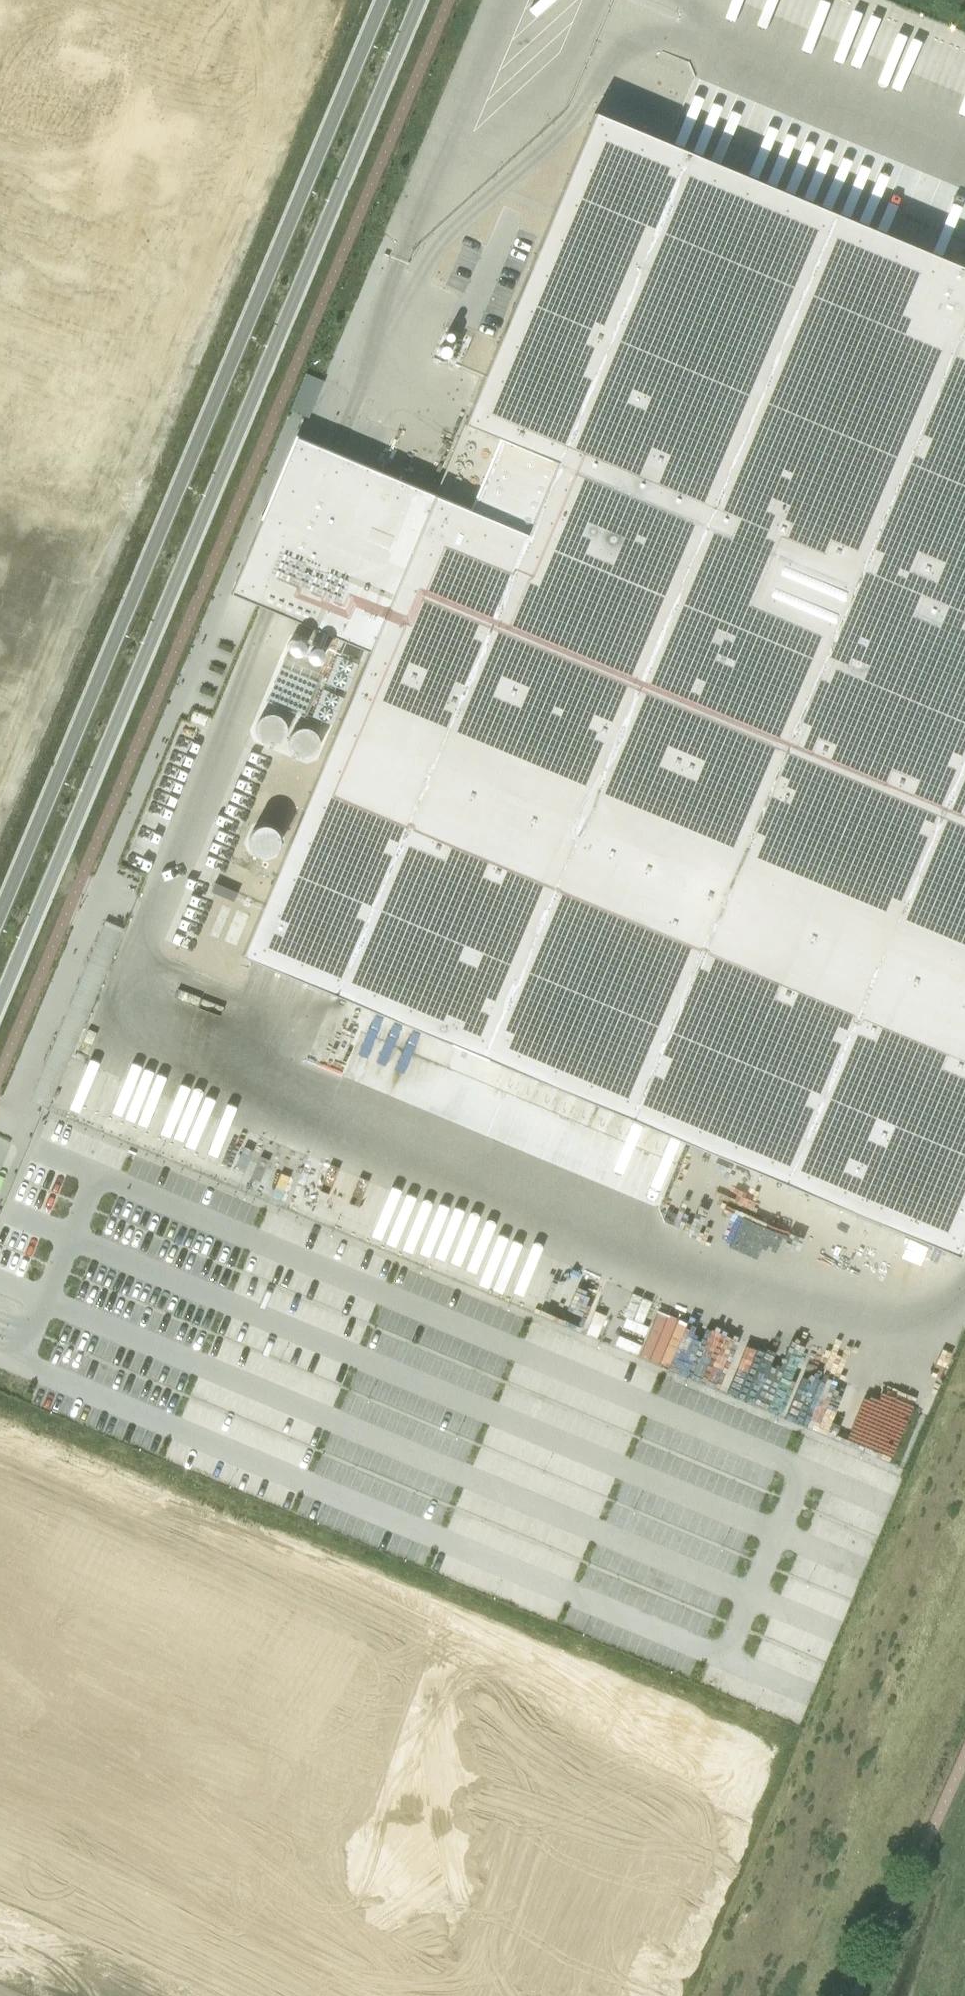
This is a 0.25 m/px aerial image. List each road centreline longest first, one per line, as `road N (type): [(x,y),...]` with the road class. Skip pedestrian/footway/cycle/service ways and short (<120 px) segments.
road 1 (unclassified): [(0,1000),(419,0)]
road 2 (unclassified): [(381,0),(0,919)]

